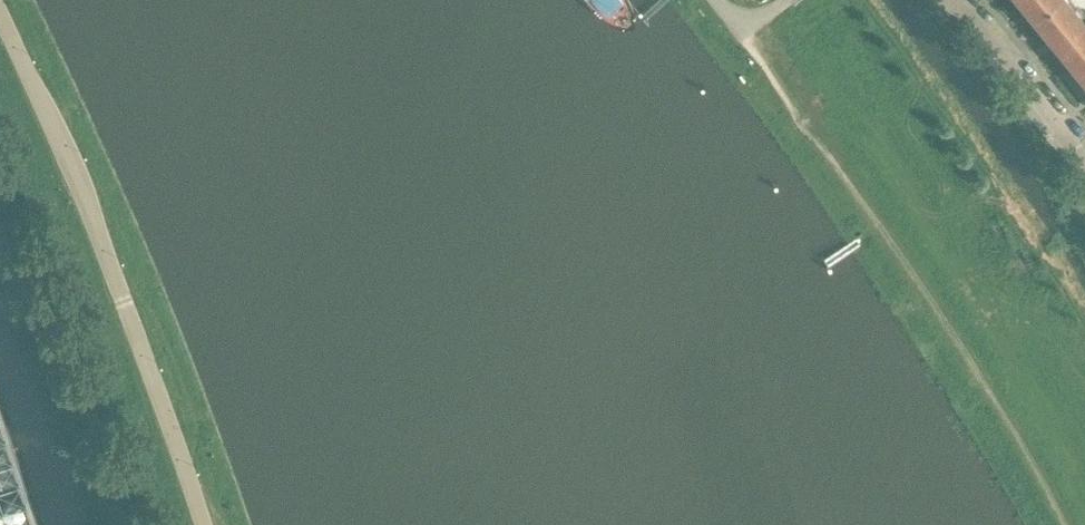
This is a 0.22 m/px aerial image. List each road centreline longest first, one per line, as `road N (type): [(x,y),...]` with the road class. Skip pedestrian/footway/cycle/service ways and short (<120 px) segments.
road 1 (unclassified): [(206,524),(148,357),(0,6)]
road 2 (residential): [(1084,164),(958,0)]

